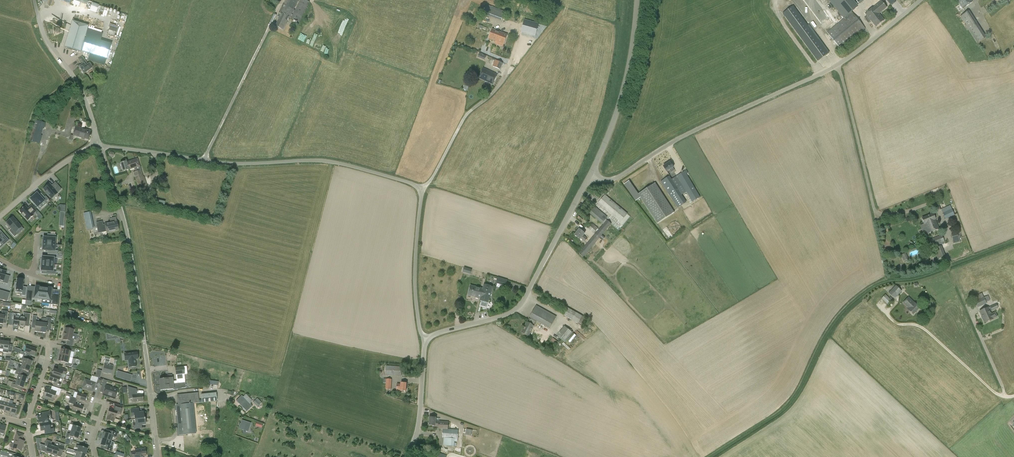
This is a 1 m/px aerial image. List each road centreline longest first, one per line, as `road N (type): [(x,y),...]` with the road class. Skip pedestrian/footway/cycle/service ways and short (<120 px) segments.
road 1 (unclassified): [(920,0),(837,66),(678,138),(615,179),(590,175)]
road 2 (unclassified): [(421,190),(335,162),(227,163),(101,146)]
road 3 (unclassified): [(590,175),(515,310),(426,339)]
road 4 (unclassified): [(144,342),(128,241),(101,146)]
road 5 (unclassified): [(421,190),(465,116),(504,78),(518,37)]
road 6 (unclassified): [(590,175),(624,84),(637,0)]
road 7 (unclassified): [(101,146),(34,0)]
road 8 (unclassified): [(426,339),(415,278),(421,190)]
road 9 (residential): [(28,422),(47,343),(0,331)]
road 10 (unclassified): [(426,339),(418,427),(406,456)]

